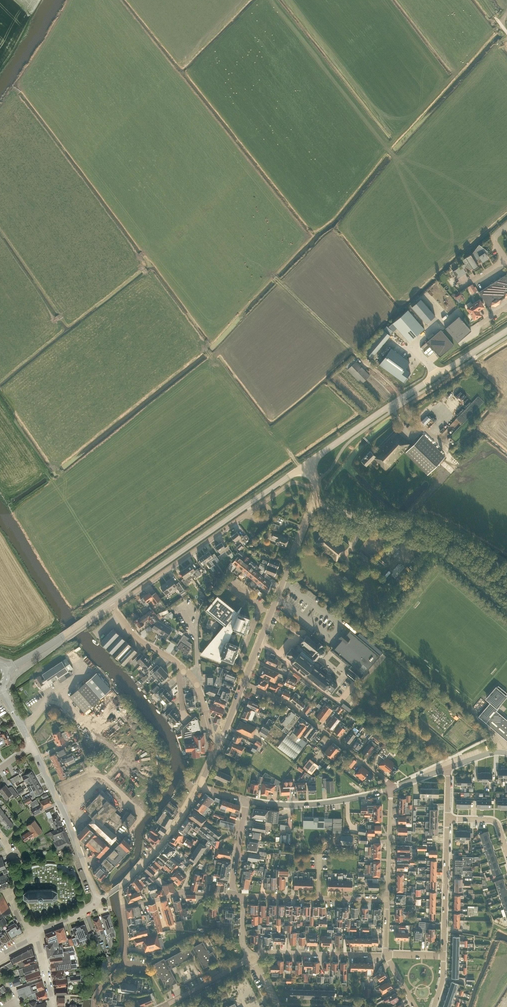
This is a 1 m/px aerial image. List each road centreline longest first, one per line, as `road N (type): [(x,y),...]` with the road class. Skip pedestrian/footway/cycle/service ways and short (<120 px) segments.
road 1 (tertiary): [(506,570),(431,527),(360,518),(314,502)]
road 2 (residential): [(391,789),(310,720),(244,685)]
road 3 (secondary): [(108,603),(248,506)]
road 4 (unclassified): [(99,900),(32,746)]
road 5 (residential): [(111,608),(245,515)]
road 6 (secondary): [(307,465),(437,375)]
road 7 (unclassified): [(99,900),(147,859),(200,786)]
road 8 (unclassified): [(391,789),(300,805),(246,800)]
road 9 (residential): [(444,957),(448,819)]
road 10 (residential): [(251,958),(386,955)]
road 11 (secondary): [(7,670),(108,603)]

